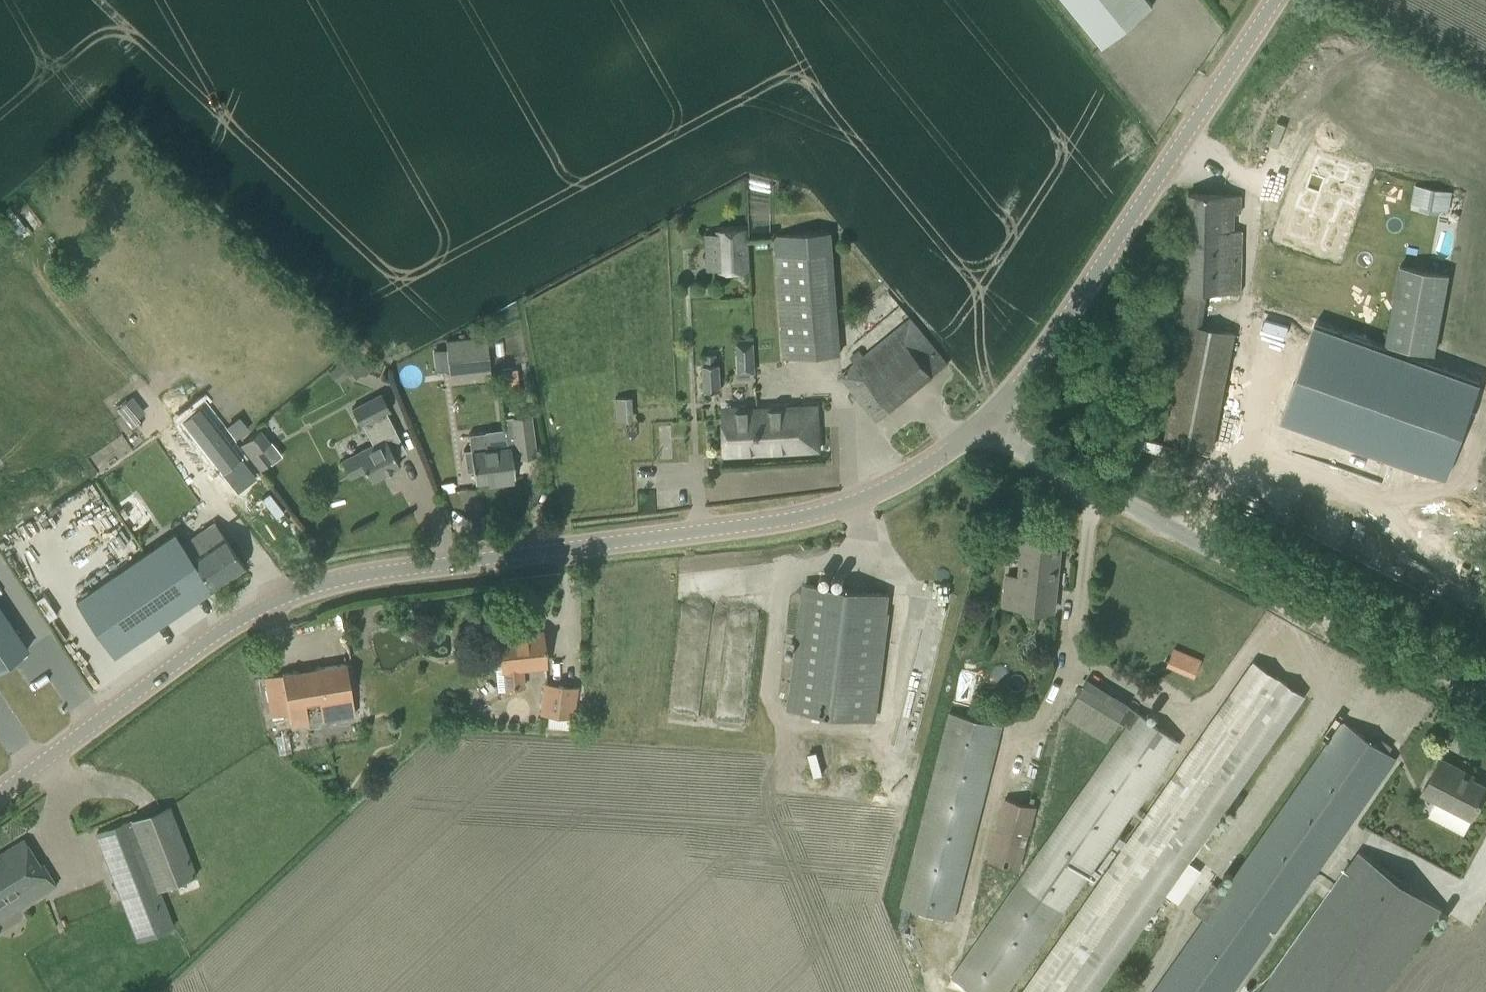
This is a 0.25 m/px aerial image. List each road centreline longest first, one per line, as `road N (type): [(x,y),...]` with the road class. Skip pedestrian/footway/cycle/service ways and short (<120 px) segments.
road 1 (tertiary): [(0,795),(167,668),(287,597),(344,579),(813,516),(921,471),(985,422)]
road 2 (unclassified): [(1485,691),(1094,488),(985,422)]
road 3 (tertiary): [(985,422),(1035,361),(1274,0)]

